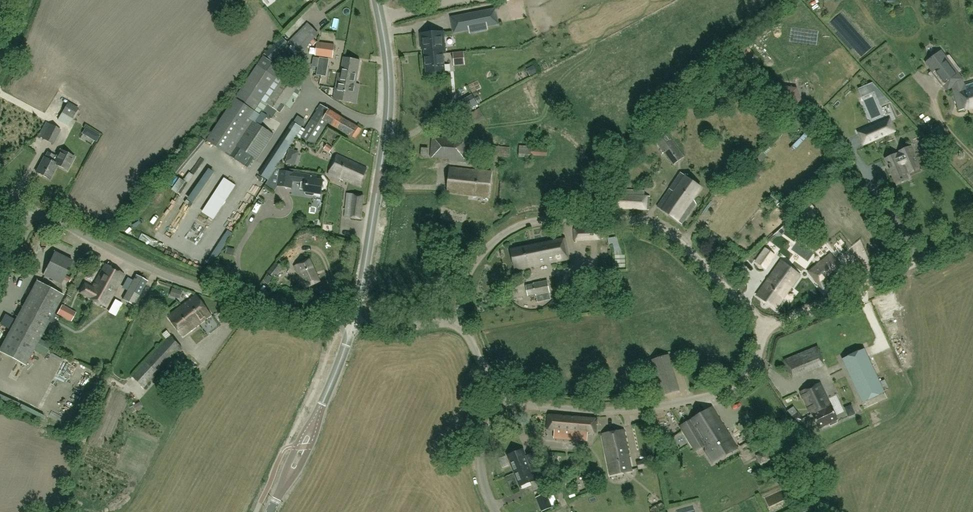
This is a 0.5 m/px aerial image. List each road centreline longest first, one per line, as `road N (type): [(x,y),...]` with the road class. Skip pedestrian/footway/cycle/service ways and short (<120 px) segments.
road 1 (unclassified): [(767,329),(679,239),(633,220),(549,217),(503,233),(465,280),(459,319)]
road 2 (unclassified): [(354,323),(250,304),(174,279),(27,206)]
road 3 (tertiary): [(354,323),(390,95),(378,0)]
road 4 (unclassified): [(503,393),(580,410),(695,401),(744,379),(767,329)]
road 5 (unclassified): [(767,329),(972,233)]
road 6 (tertiary): [(271,511),(354,323)]
road 7 (unclassified): [(496,511),(480,448),(503,393)]

